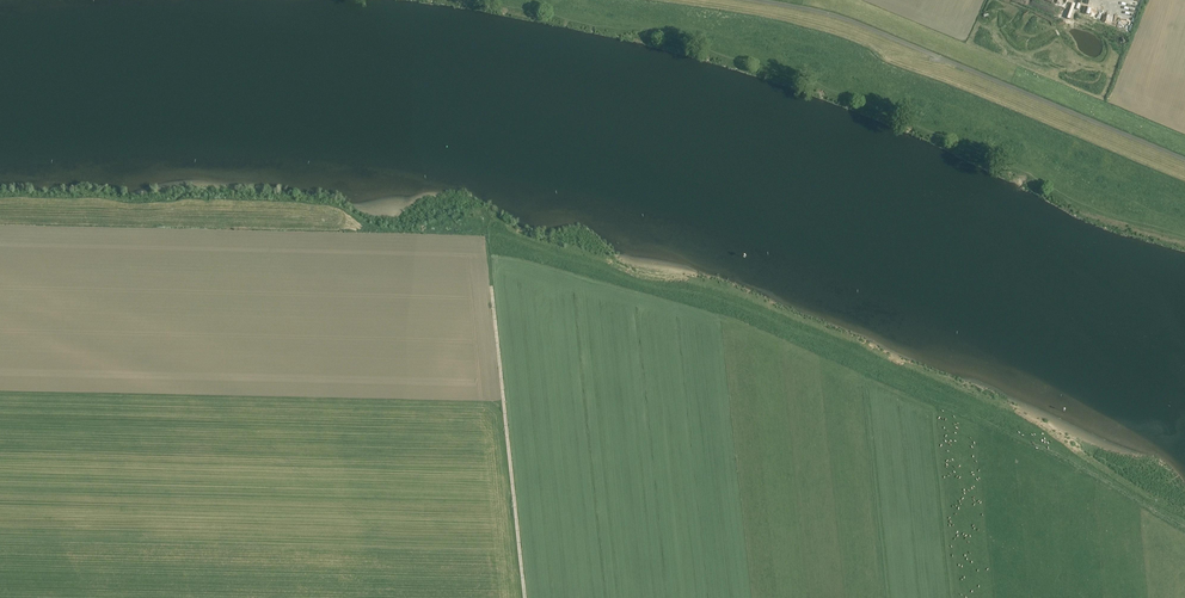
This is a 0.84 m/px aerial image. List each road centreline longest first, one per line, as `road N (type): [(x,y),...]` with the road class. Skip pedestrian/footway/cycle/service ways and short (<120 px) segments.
road 1 (track): [(525,597),(485,230)]

